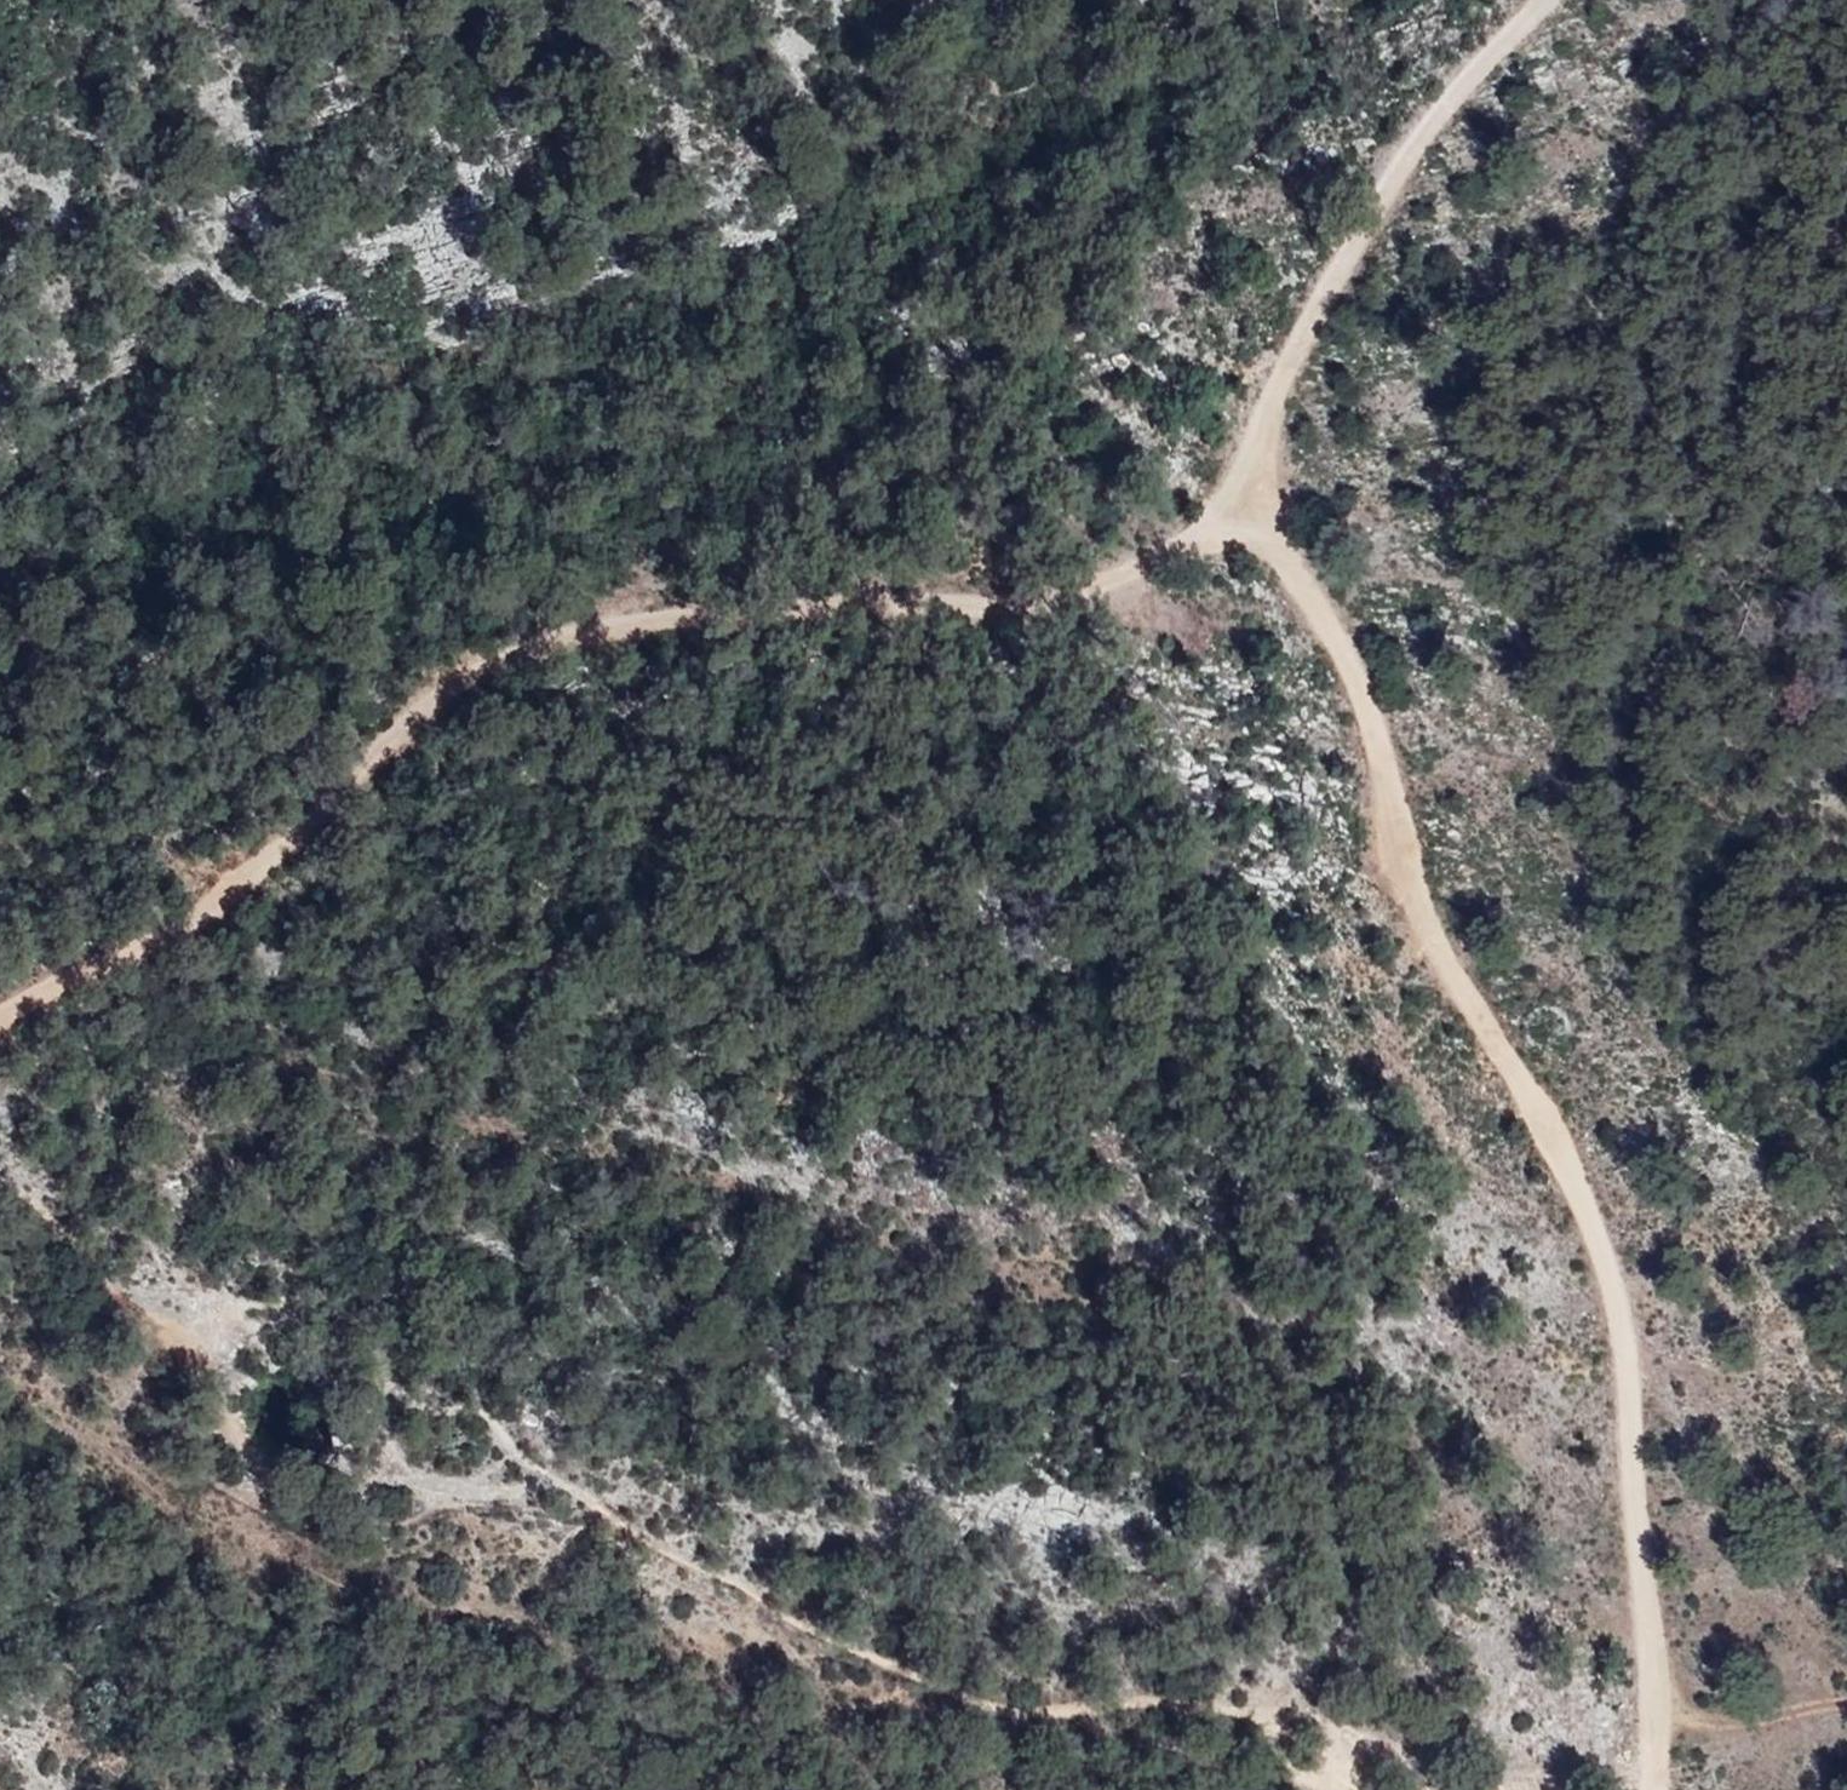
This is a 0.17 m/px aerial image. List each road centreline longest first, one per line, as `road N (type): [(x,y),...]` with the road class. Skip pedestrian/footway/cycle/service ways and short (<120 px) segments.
road 1 (track): [(0,1018),(488,660),(995,604),(1230,501),(1439,114),(1544,0)]
road 2 (track): [(1652,1789),(1629,1335),(1566,1150),(1450,963),(1382,738),(1230,501)]

